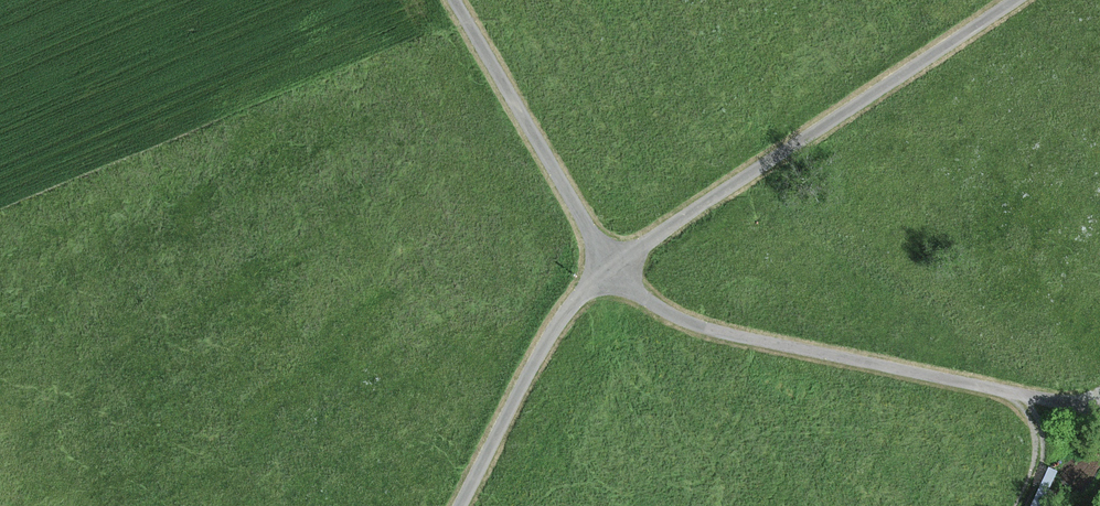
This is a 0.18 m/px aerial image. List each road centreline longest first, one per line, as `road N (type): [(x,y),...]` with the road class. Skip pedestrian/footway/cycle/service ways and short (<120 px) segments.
road 1 (residential): [(1099,411),(702,326),(609,275)]
road 2 (track): [(609,275),(757,169),(1021,0)]
road 3 (residential): [(453,0),(609,275)]
road 4 (unclassified): [(459,505),(556,326),(609,275)]

